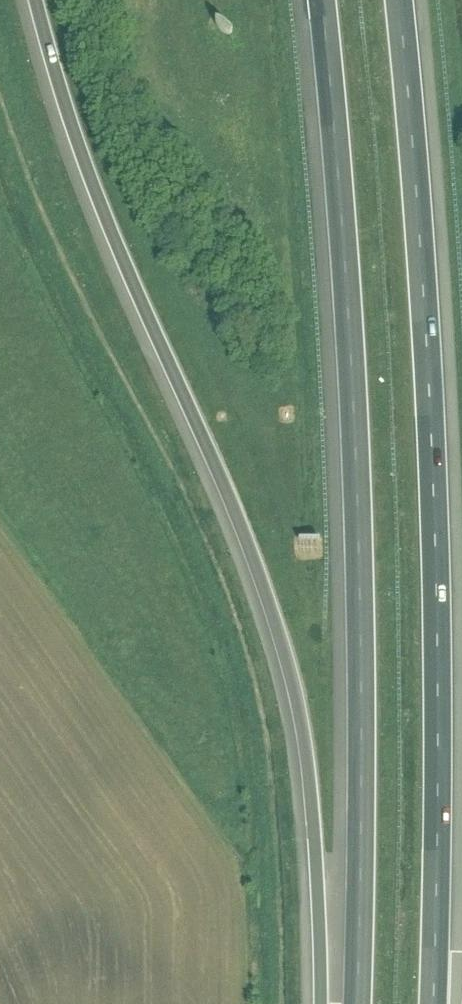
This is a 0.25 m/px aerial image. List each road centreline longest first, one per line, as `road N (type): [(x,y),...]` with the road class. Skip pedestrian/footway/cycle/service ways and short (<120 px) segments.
road 1 (motorway): [(35,0),(96,195),(214,462),(281,641),(309,774),(320,1003)]
road 2 (motorway): [(320,0),(347,296),(360,581),(357,1003)]
road 3 (motorway): [(432,1003),(438,742),(432,418),(398,0)]
road 4 (track): [(282,1003),(275,814),(250,664),(213,555),(44,220),(0,95)]

